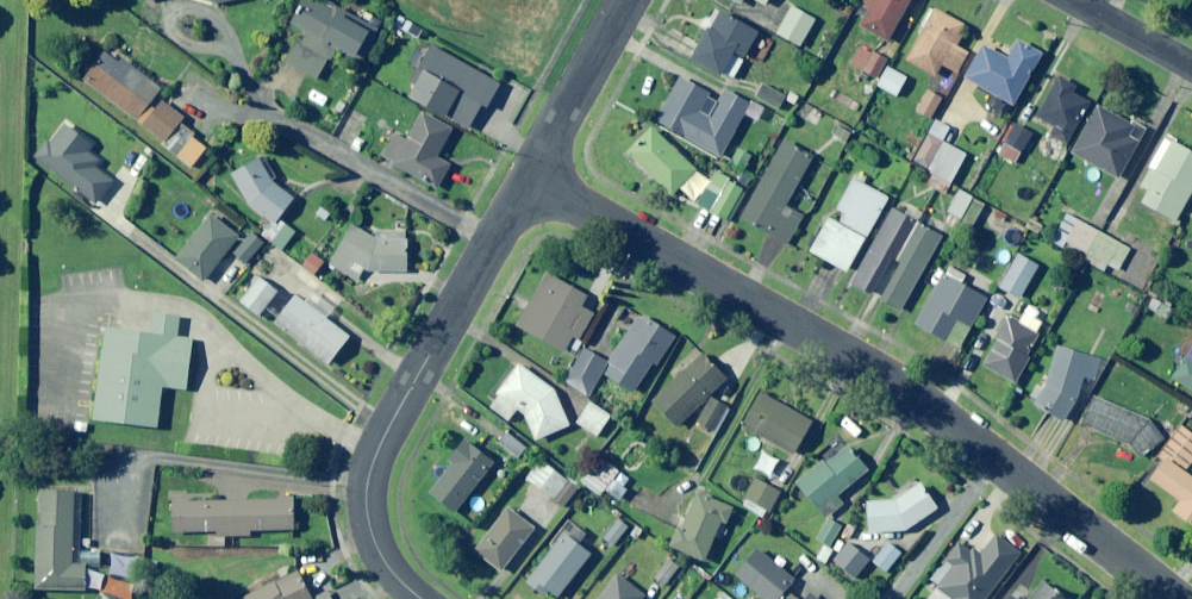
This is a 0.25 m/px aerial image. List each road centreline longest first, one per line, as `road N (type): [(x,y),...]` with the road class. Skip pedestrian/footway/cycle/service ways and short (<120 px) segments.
road 1 (residential): [(1182,598),(884,374),(527,180)]
road 2 (residential): [(492,238),(370,478),(374,547),(386,570),(423,598)]
road 3 (residential): [(258,117),(492,238)]
road 4 (residential): [(630,0),(527,180)]
road 5 (residential): [(1191,67),(1072,0)]

